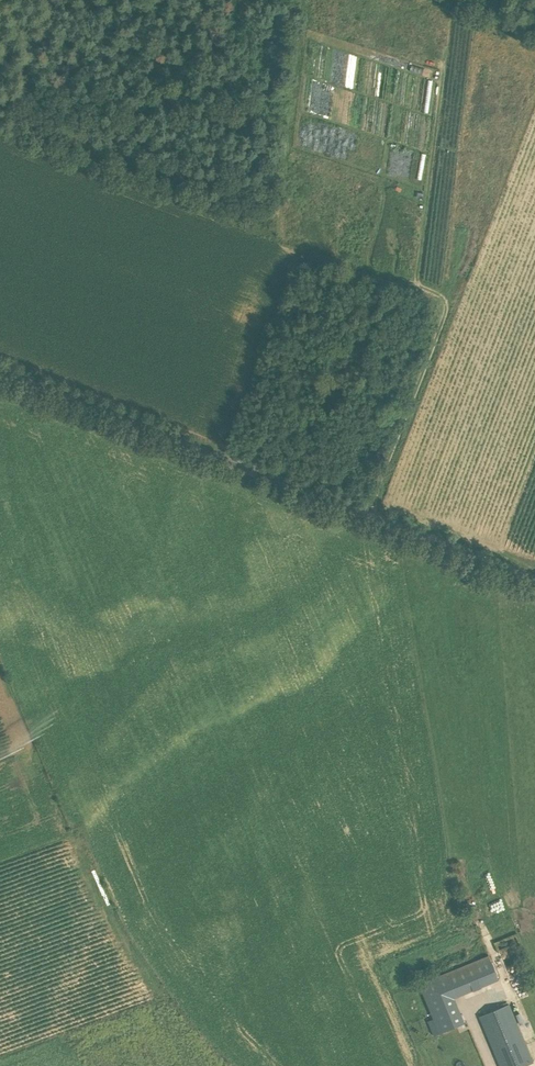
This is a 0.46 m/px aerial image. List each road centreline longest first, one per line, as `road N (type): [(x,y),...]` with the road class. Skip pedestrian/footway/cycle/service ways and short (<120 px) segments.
road 1 (tertiary): [(534,582),(0,375)]
road 2 (track): [(454,302),(370,519)]

